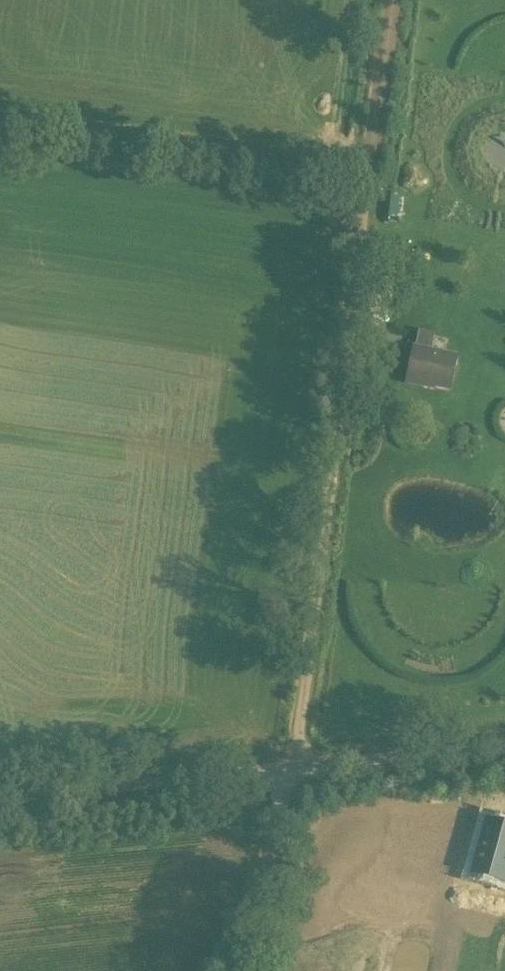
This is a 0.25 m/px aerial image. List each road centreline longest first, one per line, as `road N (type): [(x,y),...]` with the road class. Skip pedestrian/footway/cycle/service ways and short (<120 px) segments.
road 1 (track): [(293,769),(370,150)]
road 2 (unclassified): [(0,801),(293,769)]
road 3 (unclassified): [(293,769),(504,747)]
road 4 (unclassified): [(236,970),(293,769)]
road 5 (track): [(393,0),(370,150)]

